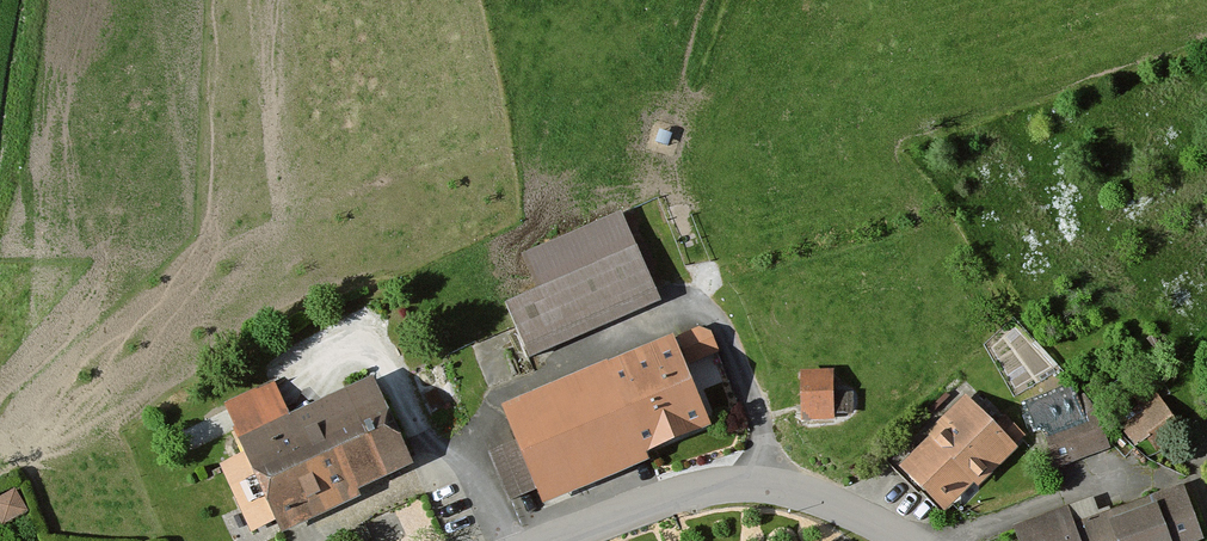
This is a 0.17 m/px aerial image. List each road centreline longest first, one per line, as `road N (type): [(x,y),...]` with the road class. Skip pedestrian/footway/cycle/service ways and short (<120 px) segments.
road 1 (residential): [(546,540),(662,499),(742,484),(831,503),(908,540)]

